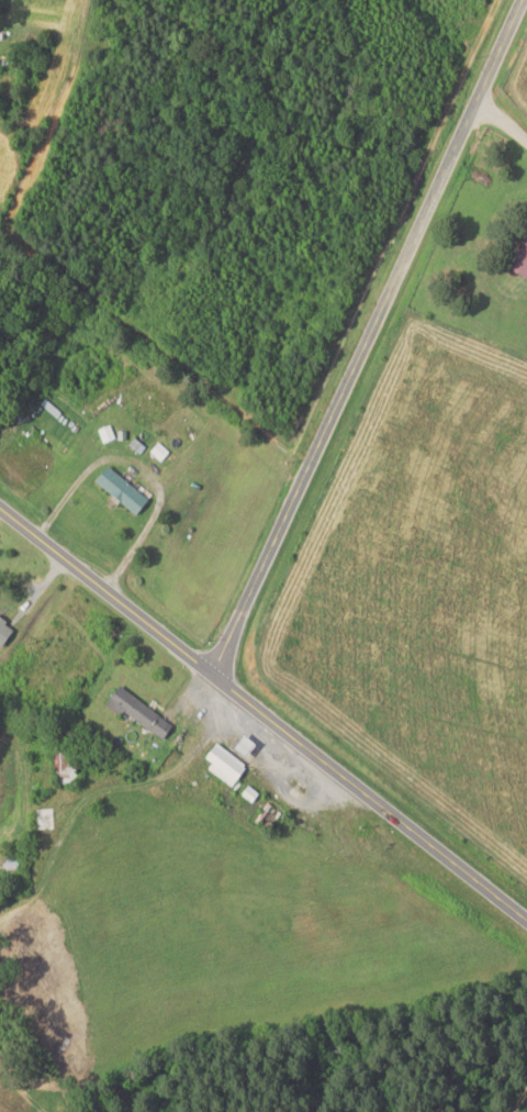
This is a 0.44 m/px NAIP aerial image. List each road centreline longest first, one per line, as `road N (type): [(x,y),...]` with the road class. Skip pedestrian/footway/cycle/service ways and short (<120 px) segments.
road 1 (tertiary): [(212,686),(517,0)]
road 2 (secondary): [(526,932),(0,522)]

